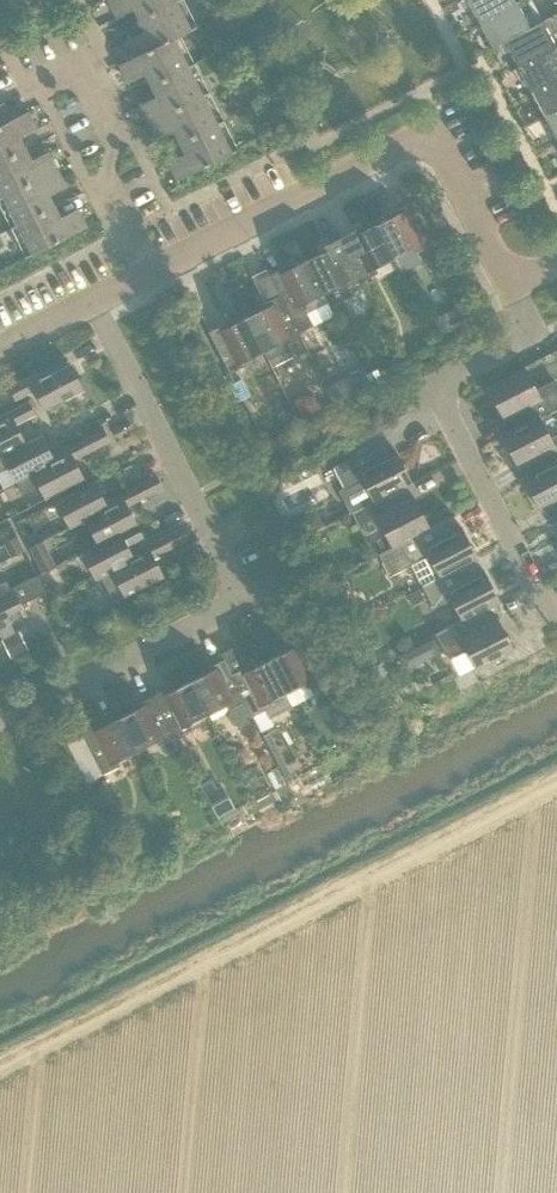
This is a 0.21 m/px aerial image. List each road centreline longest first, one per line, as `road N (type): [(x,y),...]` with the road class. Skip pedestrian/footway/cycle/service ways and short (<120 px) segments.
road 1 (residential): [(64,690),(213,616),(229,594),(192,495),(93,303)]
road 2 (residential): [(509,284),(430,129),(154,272)]
road 3 (residential): [(552,615),(434,381),(532,330),(509,284)]
road 4 (residential): [(68,89),(154,272)]

